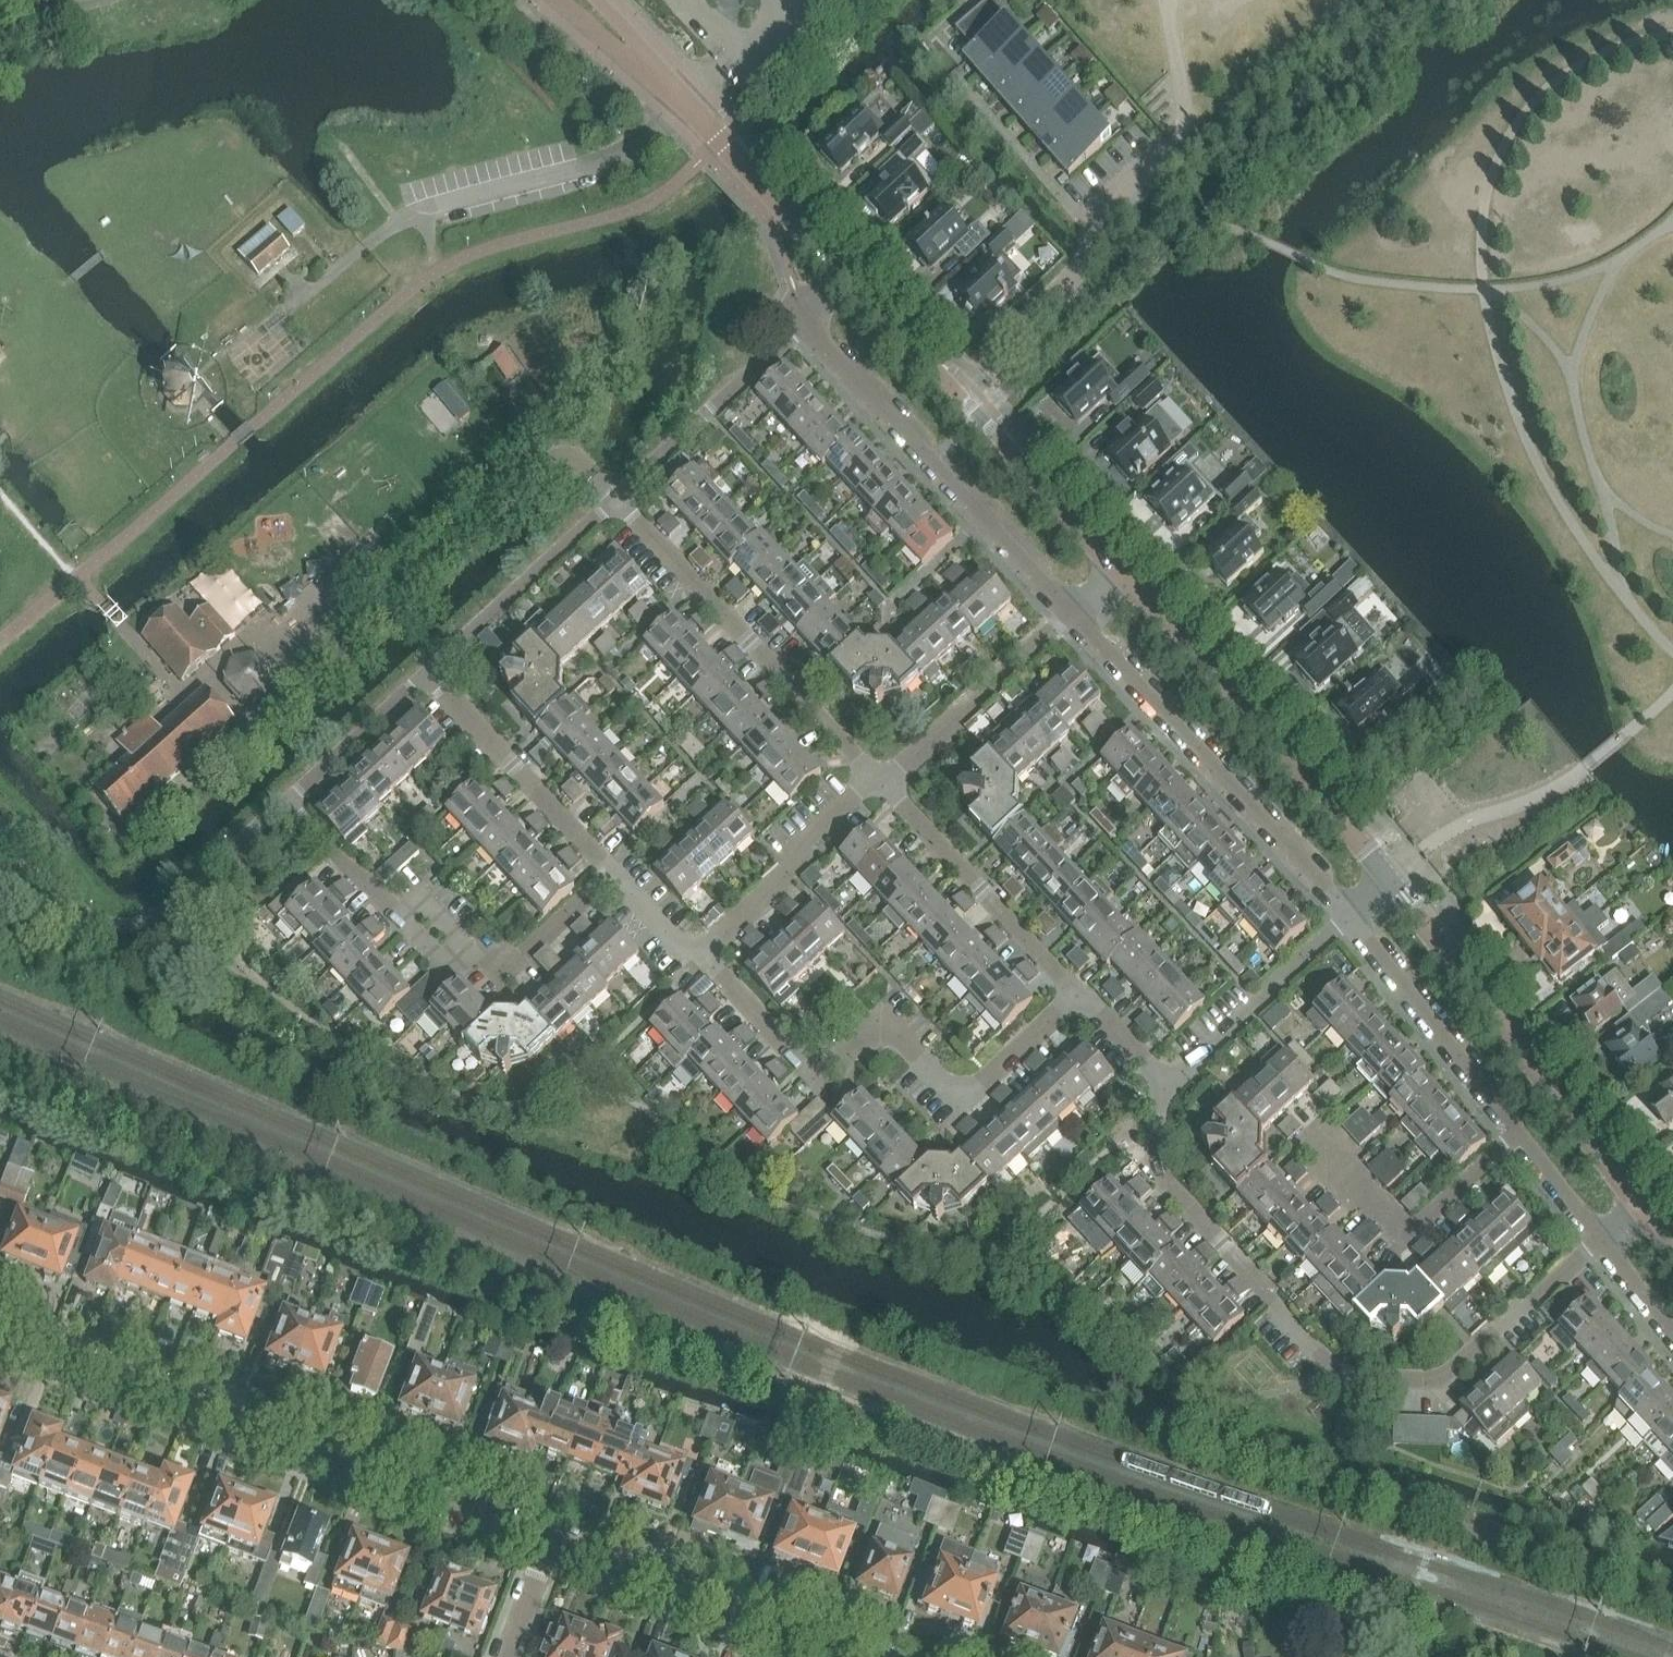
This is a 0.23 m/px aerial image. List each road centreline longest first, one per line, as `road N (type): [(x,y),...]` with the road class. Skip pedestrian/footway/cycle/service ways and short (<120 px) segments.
road 1 (residential): [(1169,1086),(1154,1170),(1340,1378),(1438,1381),(1599,1239)]
road 2 (residential): [(550,1540),(0,1331)]
road 3 (residential): [(1078,995),(980,1086),(960,1095),(884,1021),(836,1062),(797,1057),(699,955)]
road 4 (tertiary): [(958,391),(651,70)]
road 5 (residential): [(1068,611),(1349,920)]
road 6 (tertiary): [(1638,1207),(1389,881)]
road 7 (tertiary): [(1389,881),(1121,575)]
road 8 (residential): [(803,327),(1068,611)]
road 9 (residential): [(617,501),(873,776)]
road 10 (residential): [(1177,140),(1097,212),(1087,259),(958,391)]
road 11 (residential): [(394,913),(287,803),(423,677)]
road 12 (residential): [(863,1656),(550,1540)]
road 13 (residential): [(885,788),(1078,995)]
road 14 (residential): [(1314,1138),(1407,1235),(1514,1135)]
road 15 (residential): [(611,875),(423,677)]
road 16 (residential): [(1349,920),(1514,1135)]
road 17 (residential): [(423,677),(617,501)]
road 18 (residential): [(617,501),(803,327)]
road 19 (residential): [(885,788),(1068,611)]
road 20 (residential): [(699,955),(792,874),(801,842),(873,776)]
road 21 (tertiary): [(1121,575),(958,391)]
road 22 (residential): [(1169,1086),(1349,920)]
road 23 (residential): [(611,875),(508,970),(477,958)]
road 24 (residential): [(1514,1135),(1599,1239)]
road 25 (residential): [(1078,995),(1169,1086)]
road 26 (residential): [(506,1656),(550,1540)]
road 27 (residential): [(699,955),(679,946),(611,875)]

